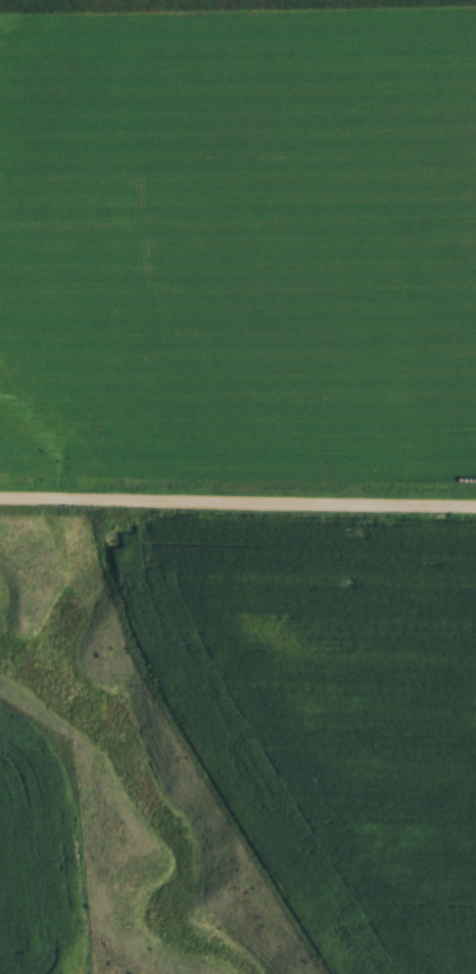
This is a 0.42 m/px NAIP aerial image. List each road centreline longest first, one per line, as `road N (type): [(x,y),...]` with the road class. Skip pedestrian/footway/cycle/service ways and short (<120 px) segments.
road 1 (residential): [(475,504),(0,494)]

